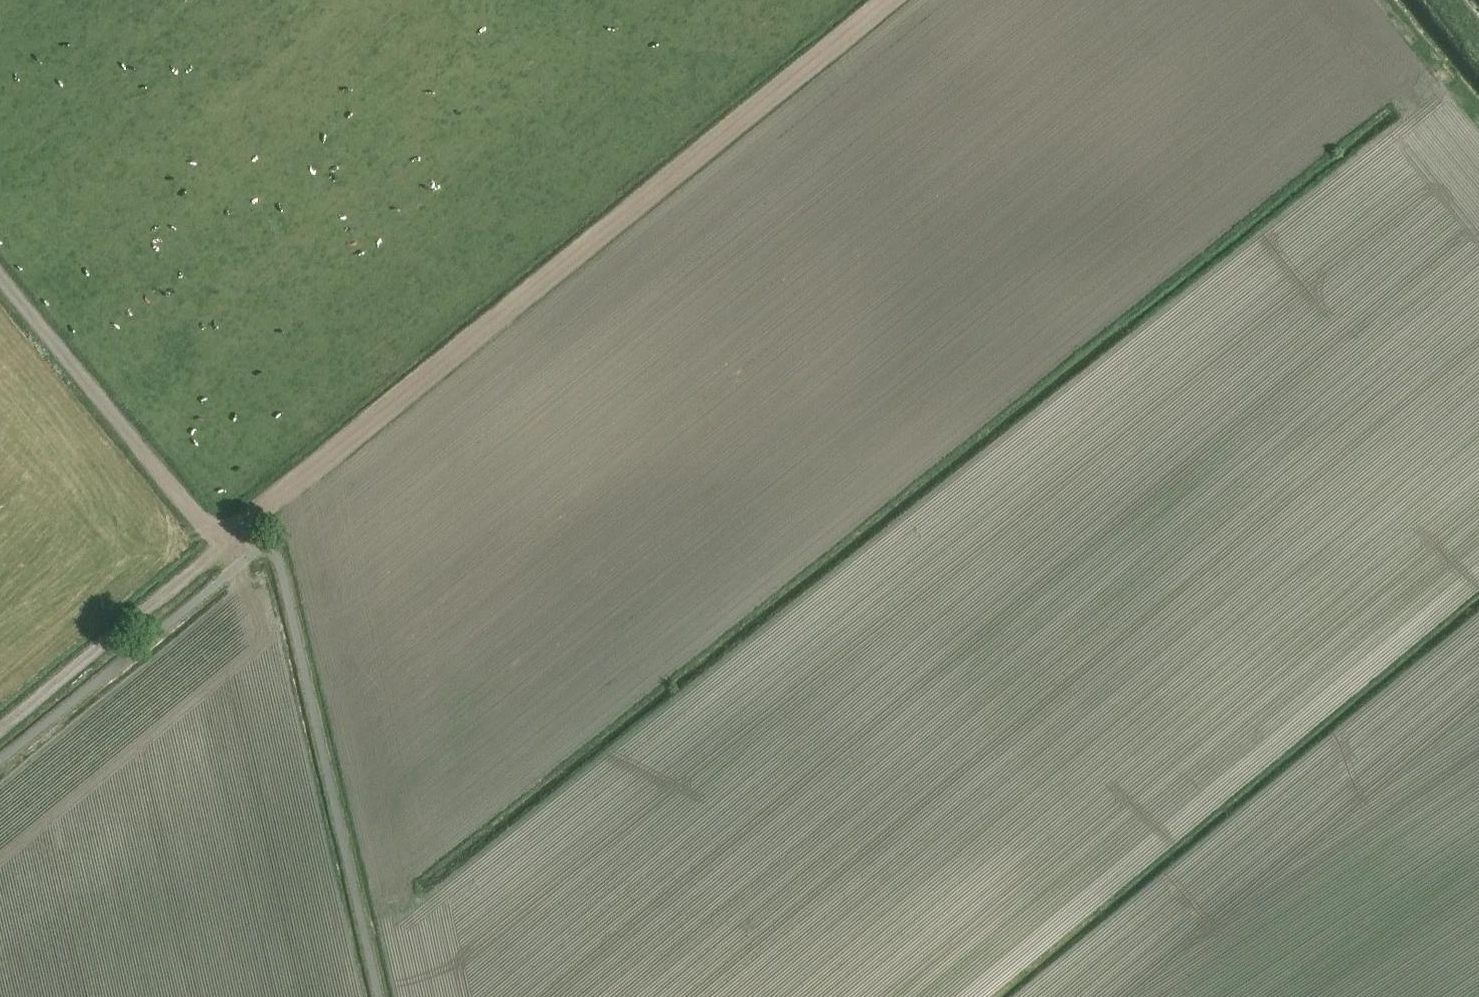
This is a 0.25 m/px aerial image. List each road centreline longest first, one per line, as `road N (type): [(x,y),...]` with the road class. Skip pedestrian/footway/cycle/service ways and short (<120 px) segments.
road 1 (track): [(225,545),(893,0)]
road 2 (track): [(225,545),(0,273)]
road 3 (track): [(0,730),(225,545)]

